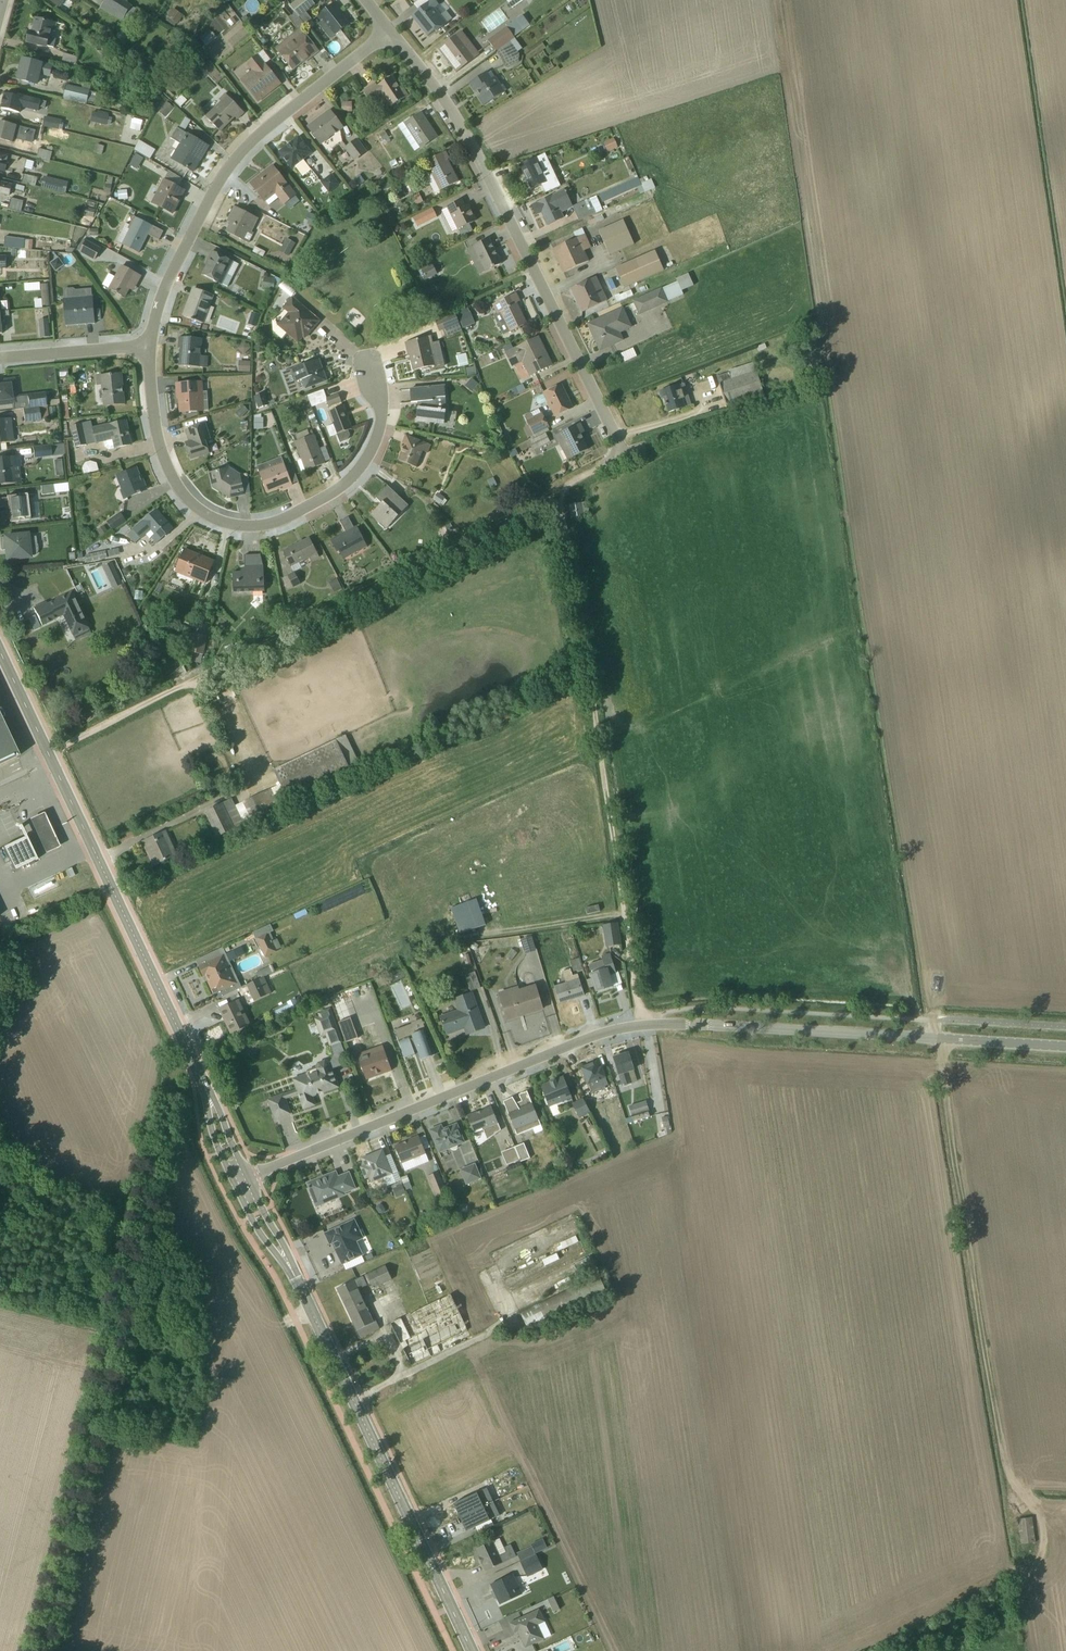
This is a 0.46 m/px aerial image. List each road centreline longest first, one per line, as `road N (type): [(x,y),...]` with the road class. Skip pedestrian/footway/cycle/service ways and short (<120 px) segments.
road 1 (unclassified): [(248,1179),(620,1028),(1065,1046)]
road 2 (track): [(558,490),(47,755)]
road 3 (residential): [(389,31),(472,145),(617,441),(621,456),(603,467)]
road 4 (primary): [(197,1072),(0,654)]
road 5 (residential): [(146,350),(159,447),(174,483),(209,516),(252,527),(314,504),(367,460),(380,403),(371,365)]
road 6 (track): [(558,490),(623,915)]
road 7 (residential): [(389,31),(228,167),(164,289),(146,350)]
road 8 (primary): [(471,1650),(296,1281)]
road 9 (track): [(623,915),(474,937)]
road 10 (residential): [(0,360),(146,350)]

